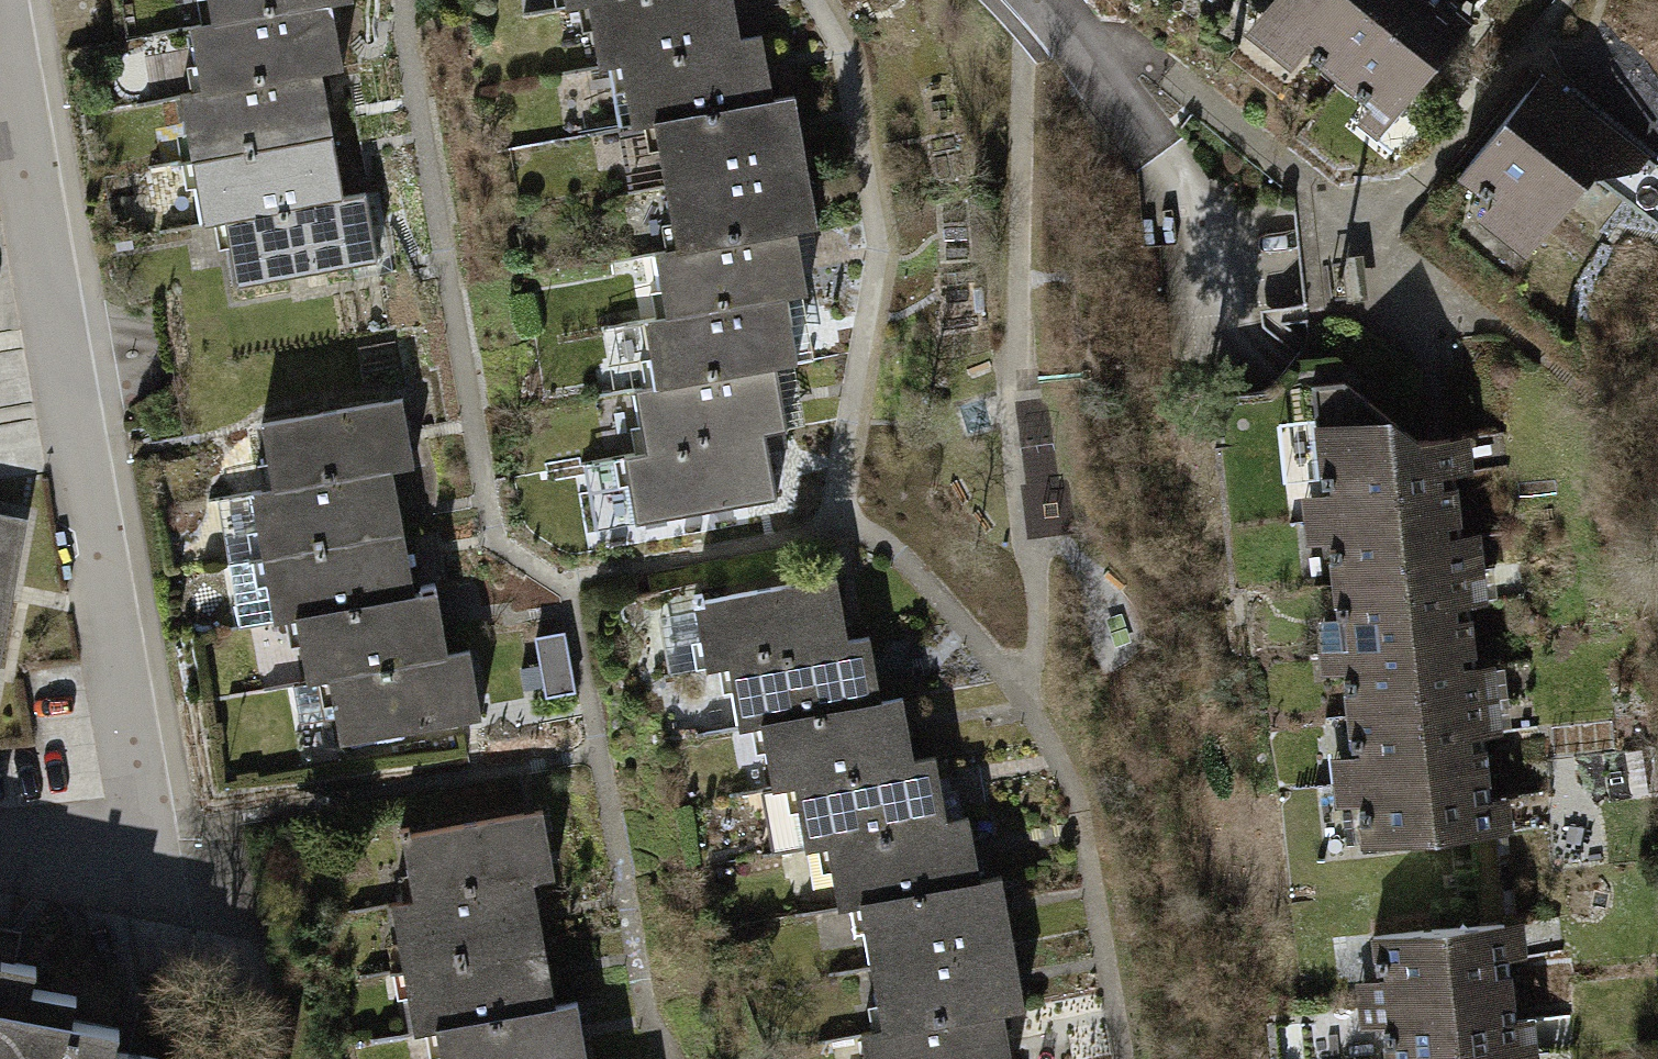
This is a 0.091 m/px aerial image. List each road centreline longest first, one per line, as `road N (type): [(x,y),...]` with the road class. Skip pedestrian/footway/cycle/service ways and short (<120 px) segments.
road 1 (residential): [(0,23),(141,837)]
road 2 (residential): [(1041,0),(1196,200),(1237,338)]

